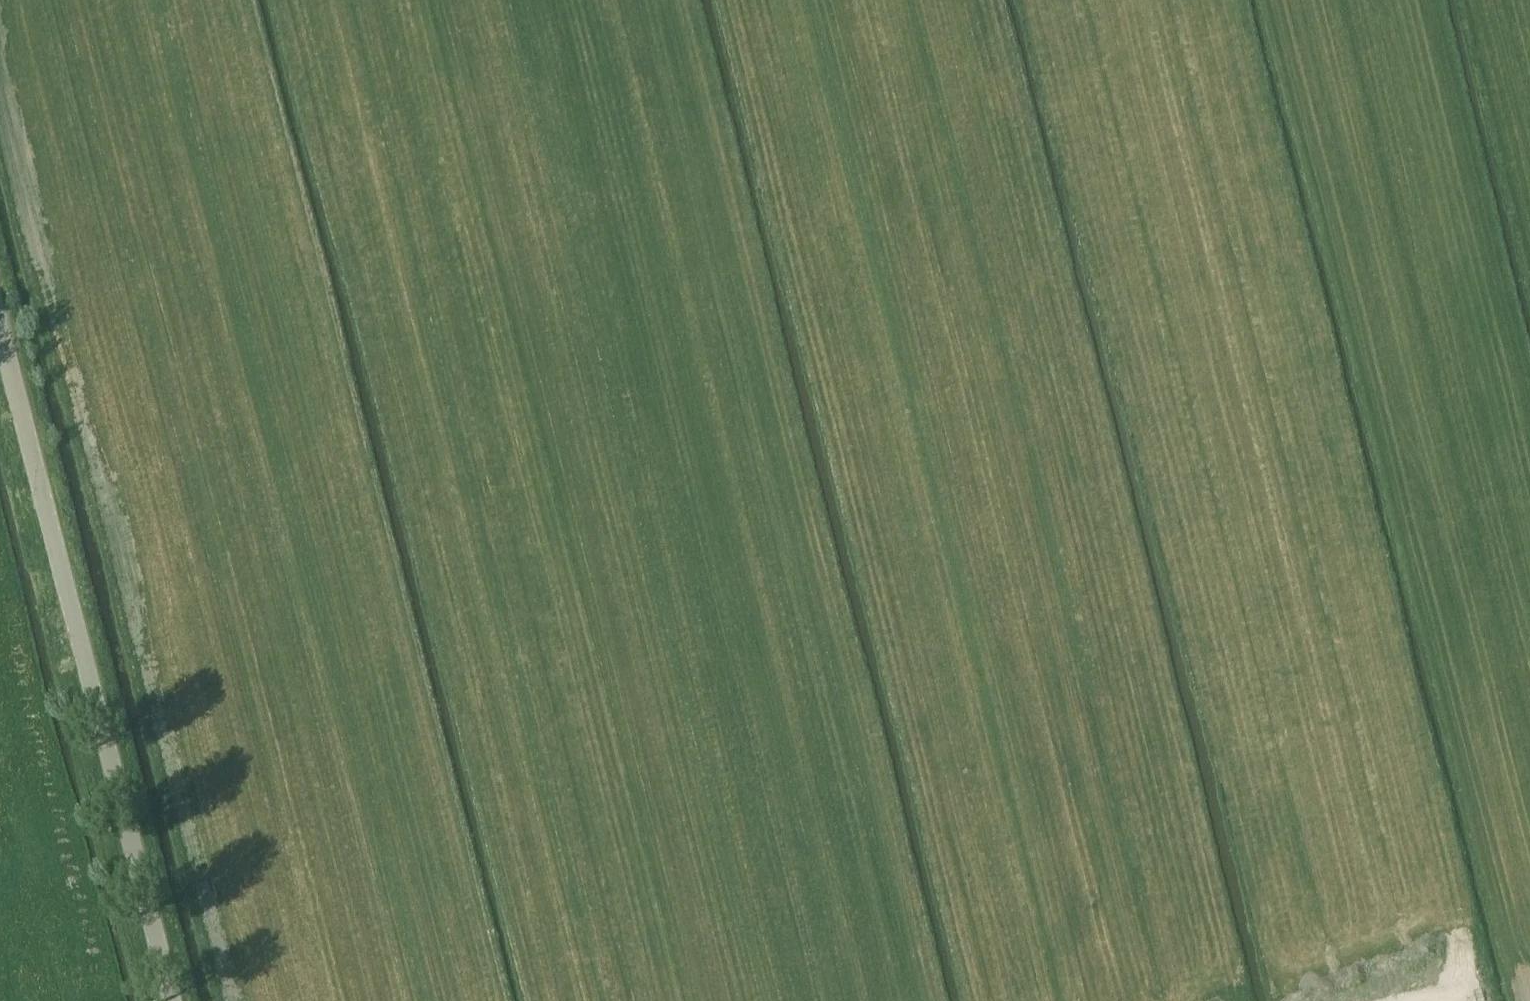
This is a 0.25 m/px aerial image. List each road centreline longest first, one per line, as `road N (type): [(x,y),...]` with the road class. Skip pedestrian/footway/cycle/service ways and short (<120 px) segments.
road 1 (unclassified): [(172,1000),(0,332)]

